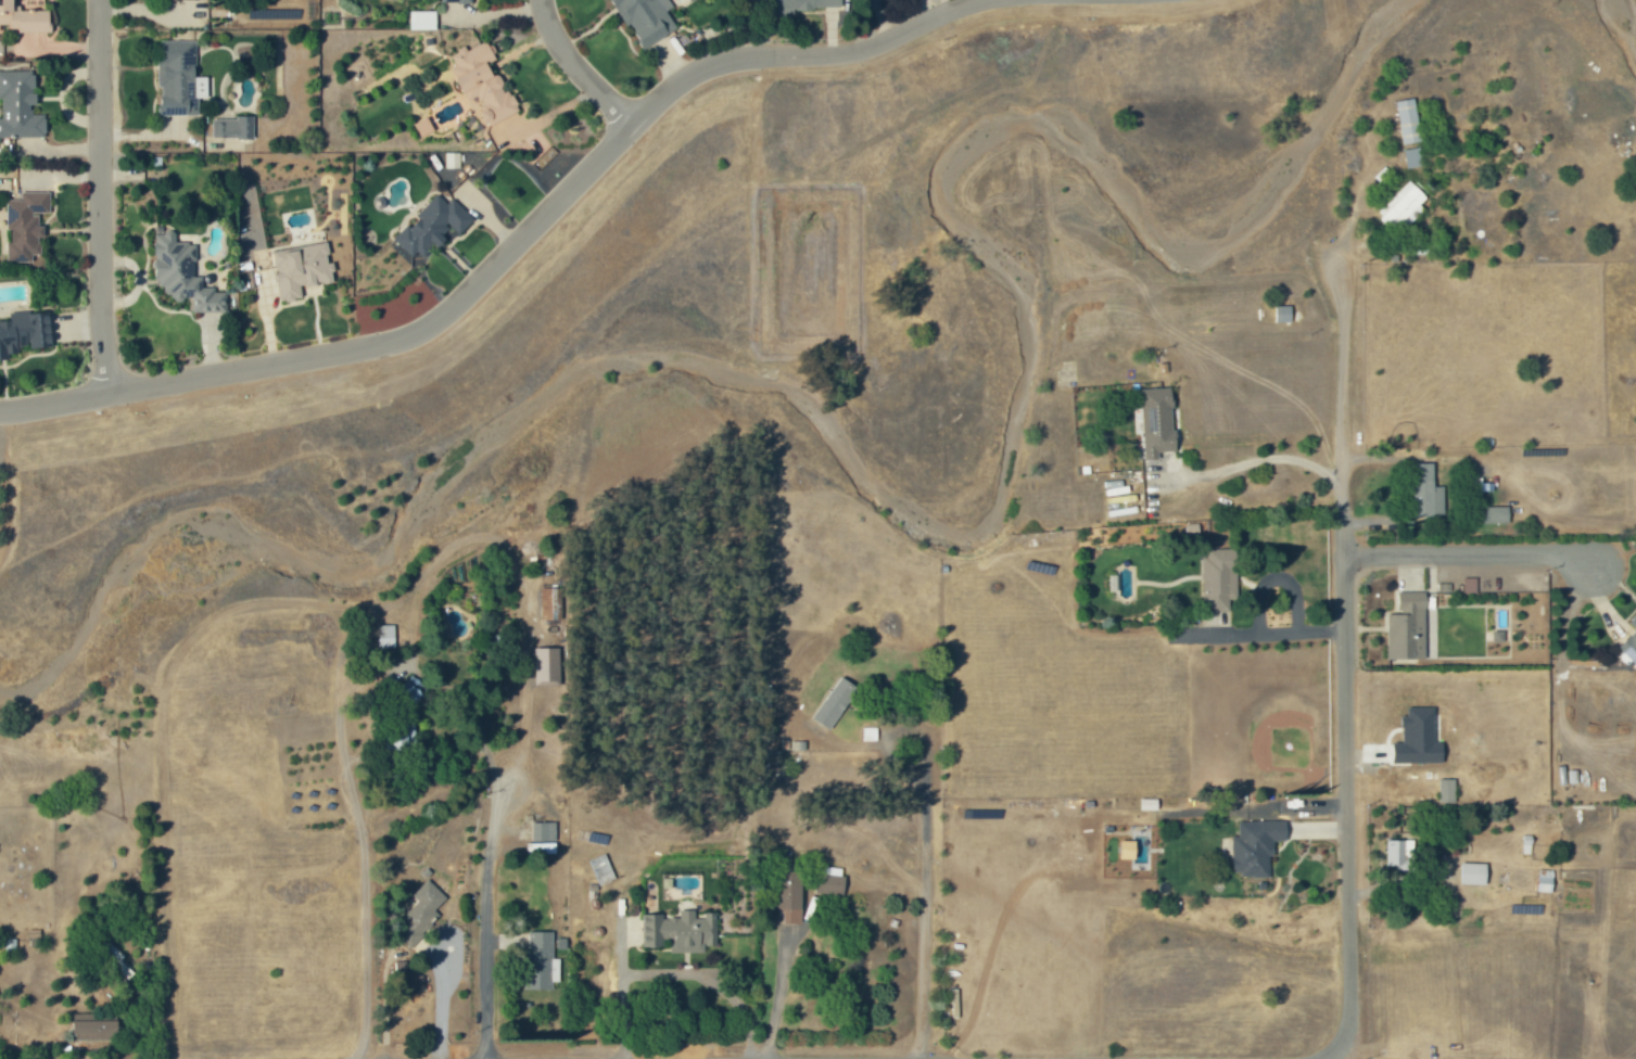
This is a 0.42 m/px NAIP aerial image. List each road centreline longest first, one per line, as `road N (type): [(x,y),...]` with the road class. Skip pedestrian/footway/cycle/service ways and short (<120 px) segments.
road 1 (residential): [(1301,1058),(1332,1041),(1346,995),(1342,265)]
road 2 (residential): [(0,407),(350,352),(407,334),(447,311),(627,119)]
road 3 (residential): [(98,0),(100,319),(111,388)]
road 4 (residential): [(979,0),(834,56),(715,61),(677,77),(627,119)]
road 5 (residential): [(482,1058),(482,858),(505,786)]
road 6 (residential): [(627,119),(559,41),(540,0)]
road 7 (residential): [(1004,1058),(1132,1058)]

